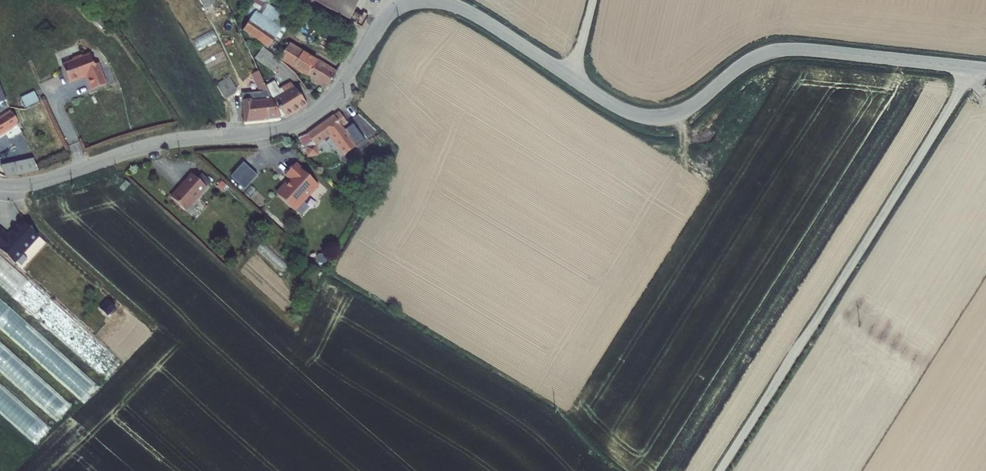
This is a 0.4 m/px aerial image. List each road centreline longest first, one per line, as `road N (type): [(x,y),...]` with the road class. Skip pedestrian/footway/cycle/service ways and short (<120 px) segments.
road 1 (tertiary): [(442,0),(637,115),(680,114),(773,51),(985,69)]
road 2 (track): [(722,470),(974,68)]
road 3 (tertiary): [(0,185),(48,180),(174,139),(258,132),(307,118),(404,0)]

